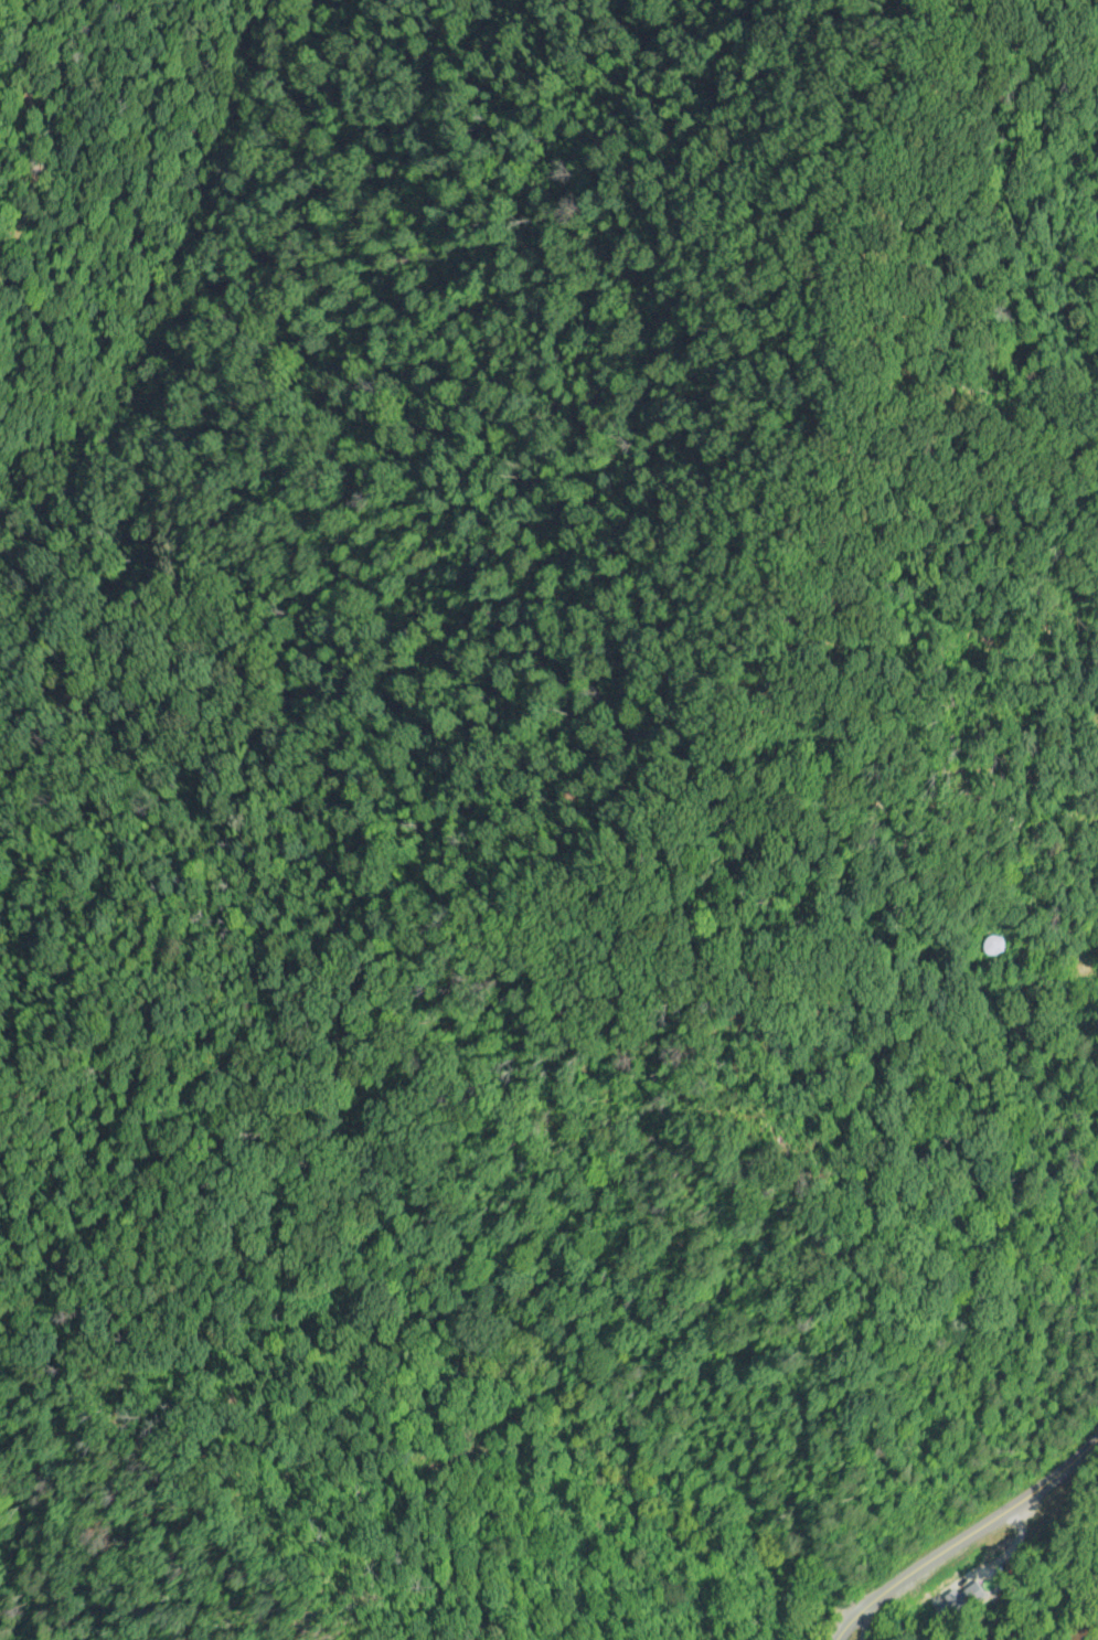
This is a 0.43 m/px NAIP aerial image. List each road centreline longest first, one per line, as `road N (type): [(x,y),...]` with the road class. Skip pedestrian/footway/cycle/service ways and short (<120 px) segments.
road 1 (tertiary): [(833,1639),(885,1594),(1097,1442)]

